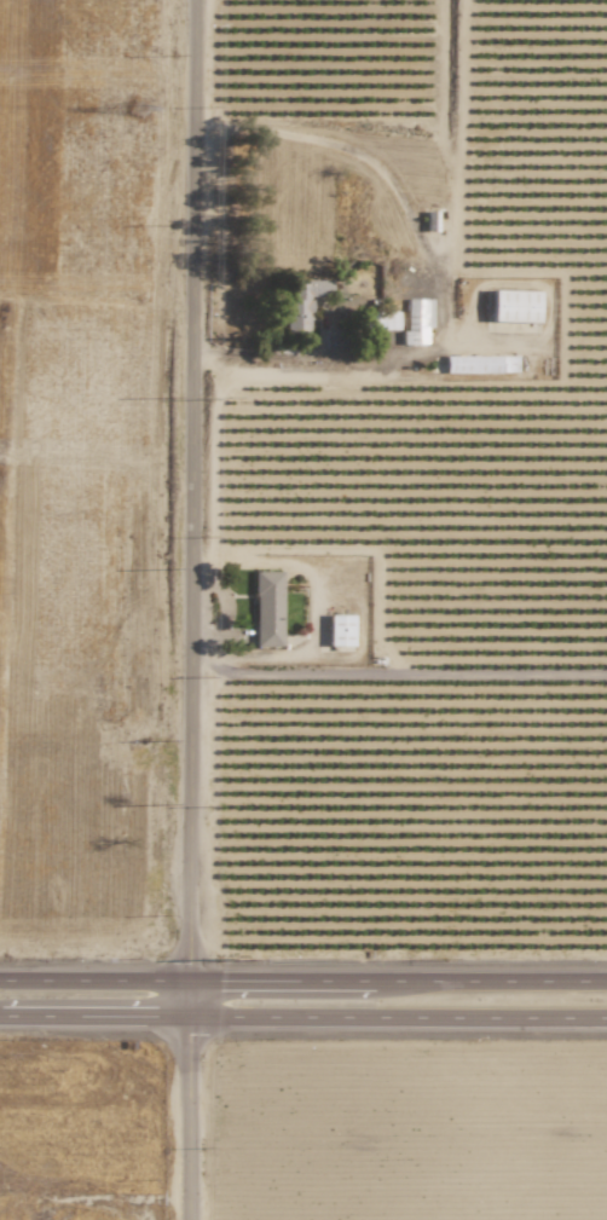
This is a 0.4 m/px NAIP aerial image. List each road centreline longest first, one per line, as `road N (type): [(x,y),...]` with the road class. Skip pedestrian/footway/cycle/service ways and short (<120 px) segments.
road 1 (residential): [(194,0),(191,1219)]
road 2 (primary): [(0,1016),(606,1018)]
road 3 (primary): [(606,982),(0,981)]

